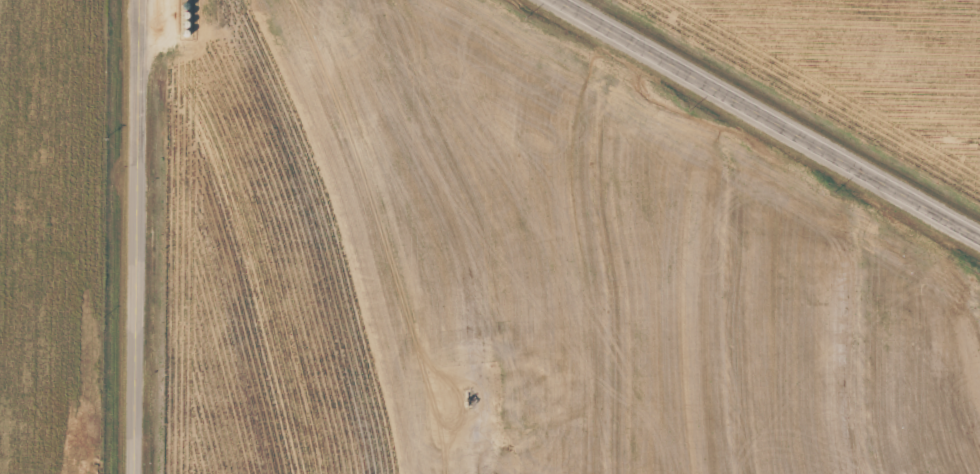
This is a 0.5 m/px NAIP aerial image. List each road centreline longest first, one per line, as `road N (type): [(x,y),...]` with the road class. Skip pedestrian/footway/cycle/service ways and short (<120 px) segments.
road 1 (primary): [(559,0),(979,236)]
road 2 (secondary): [(136,473),(141,0)]
road 3 (residential): [(531,0),(527,45),(492,88),(459,108),(357,120)]

